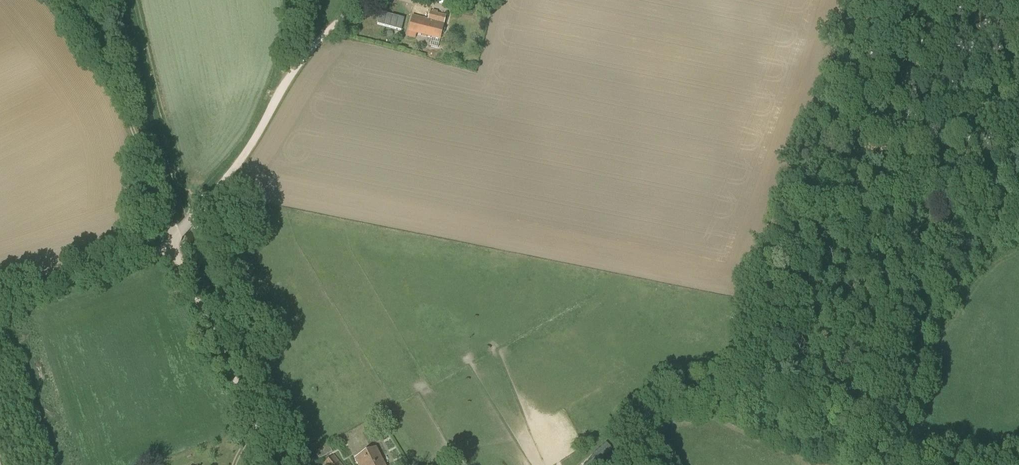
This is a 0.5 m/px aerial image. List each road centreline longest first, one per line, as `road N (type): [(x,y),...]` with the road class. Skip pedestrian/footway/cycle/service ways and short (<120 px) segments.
road 1 (track): [(275,464),(170,245)]
road 2 (track): [(170,245),(248,151),(286,81)]
road 3 (unclassified): [(0,303),(170,245)]

